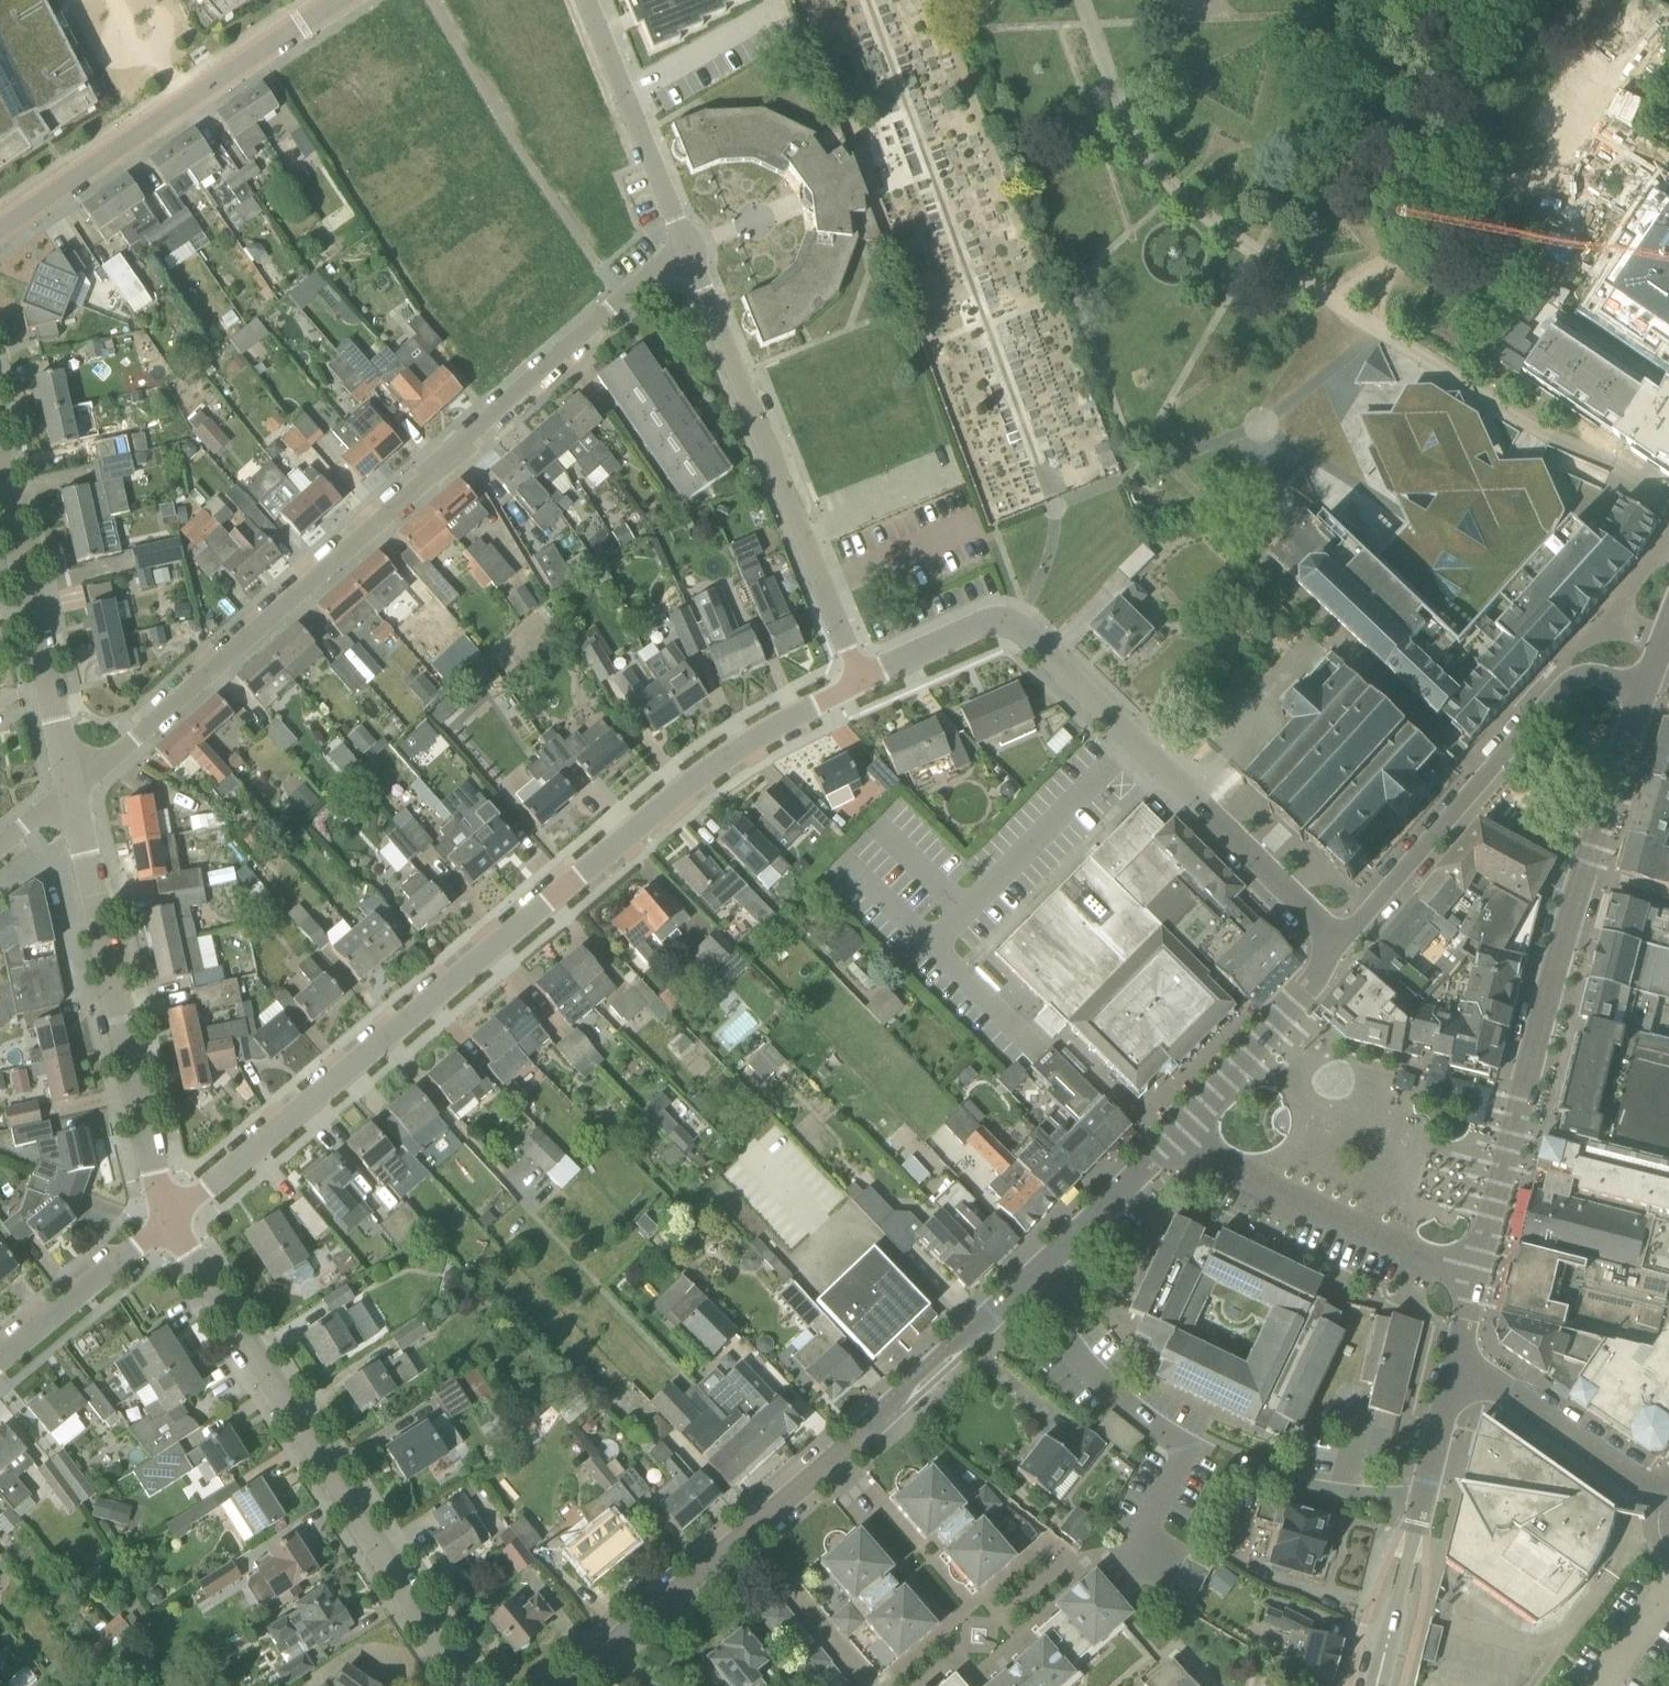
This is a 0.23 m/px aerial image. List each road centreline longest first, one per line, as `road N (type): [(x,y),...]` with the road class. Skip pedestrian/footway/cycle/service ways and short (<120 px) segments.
road 1 (residential): [(173,1219),(690,779),(862,682)]
road 2 (residential): [(67,789),(623,301)]
road 3 (residential): [(862,682),(1008,624),(1342,943)]
road 4 (secondary): [(1478,1284),(1573,911),(1645,690)]
road 5 (tertiary): [(560,1685),(742,1539),(1025,1286)]
road 6 (residential): [(460,1685),(173,1219)]
road 7 (residential): [(862,682),(689,256)]
road 8 (residential): [(173,1219),(67,789)]
road 9 (residential): [(0,230),(341,0)]
road 10 (residential): [(435,0),(623,301)]
road 11 (residential): [(1133,1548),(1189,1448),(1107,1390),(1054,1334),(1025,1286)]
road 12 (residential): [(67,789),(0,457)]
road 13 (tertiary): [(1478,1284),(1176,1139)]
road 14 (secondary): [(1376,1685),(1458,1361)]
road 15 (residential): [(689,256),(587,0)]
road 16 (residential): [(1176,1139),(1342,943)]
road 17 (residential): [(1488,774),(1307,616)]
road 18 (residential): [(0,1361),(173,1219)]
road 19 (residential): [(1342,943),(1488,774)]
road 20 (residential): [(1639,1481),(1458,1361)]
road 21 (tertiary): [(1025,1286),(1176,1139)]
road 22 (residential): [(1488,774),(1575,678),(1601,676),(1645,690)]

